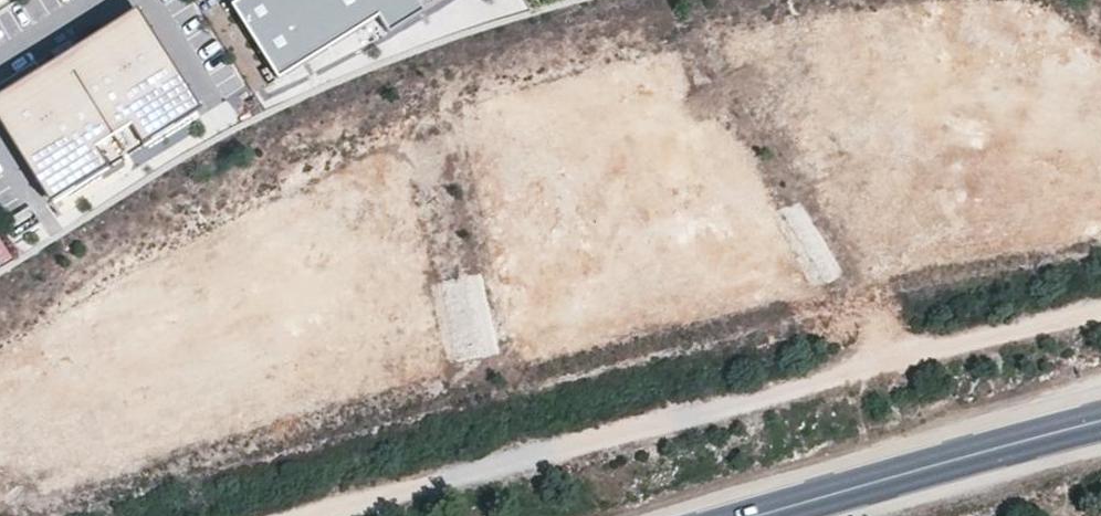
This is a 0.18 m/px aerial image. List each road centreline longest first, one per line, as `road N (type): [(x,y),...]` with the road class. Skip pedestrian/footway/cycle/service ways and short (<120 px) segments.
road 1 (track): [(395,515),(1100,322)]
road 2 (primary): [(1100,423),(759,515)]

